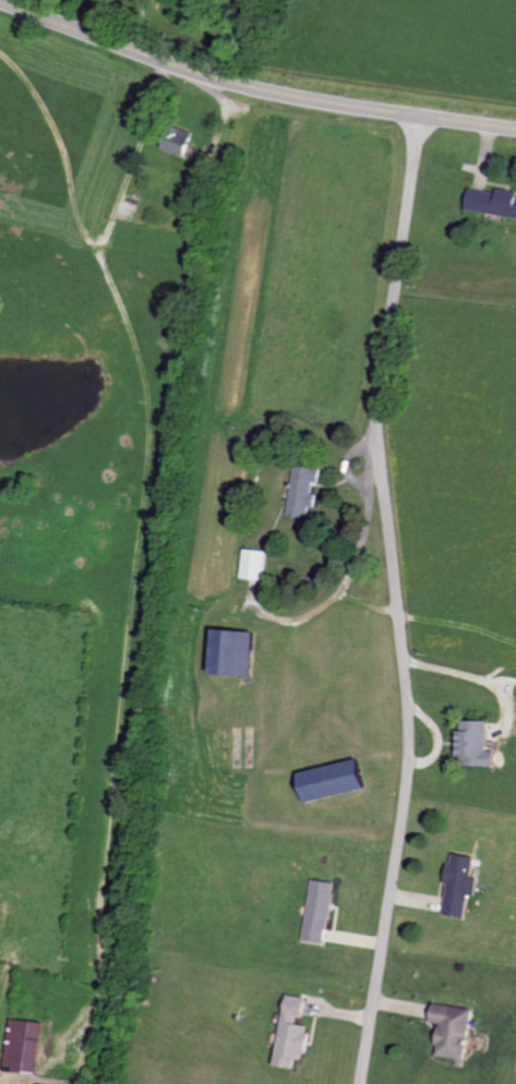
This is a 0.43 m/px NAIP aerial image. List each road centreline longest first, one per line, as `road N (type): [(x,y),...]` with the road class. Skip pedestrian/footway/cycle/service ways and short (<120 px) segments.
road 1 (residential): [(419,117),(376,408),(407,757),(358,1083)]
road 2 (secondary): [(515,129),(225,82),(0,2)]

